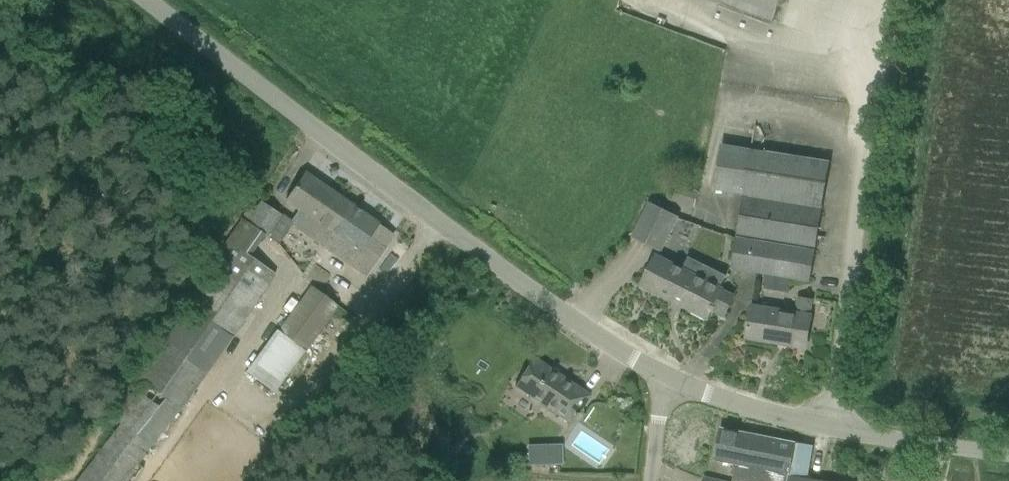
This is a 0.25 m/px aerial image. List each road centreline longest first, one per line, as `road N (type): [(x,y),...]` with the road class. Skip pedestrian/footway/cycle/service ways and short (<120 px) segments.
road 1 (tertiary): [(666,375),(542,300),(155,0)]
road 2 (tertiary): [(1008,455),(830,430),(666,375)]

